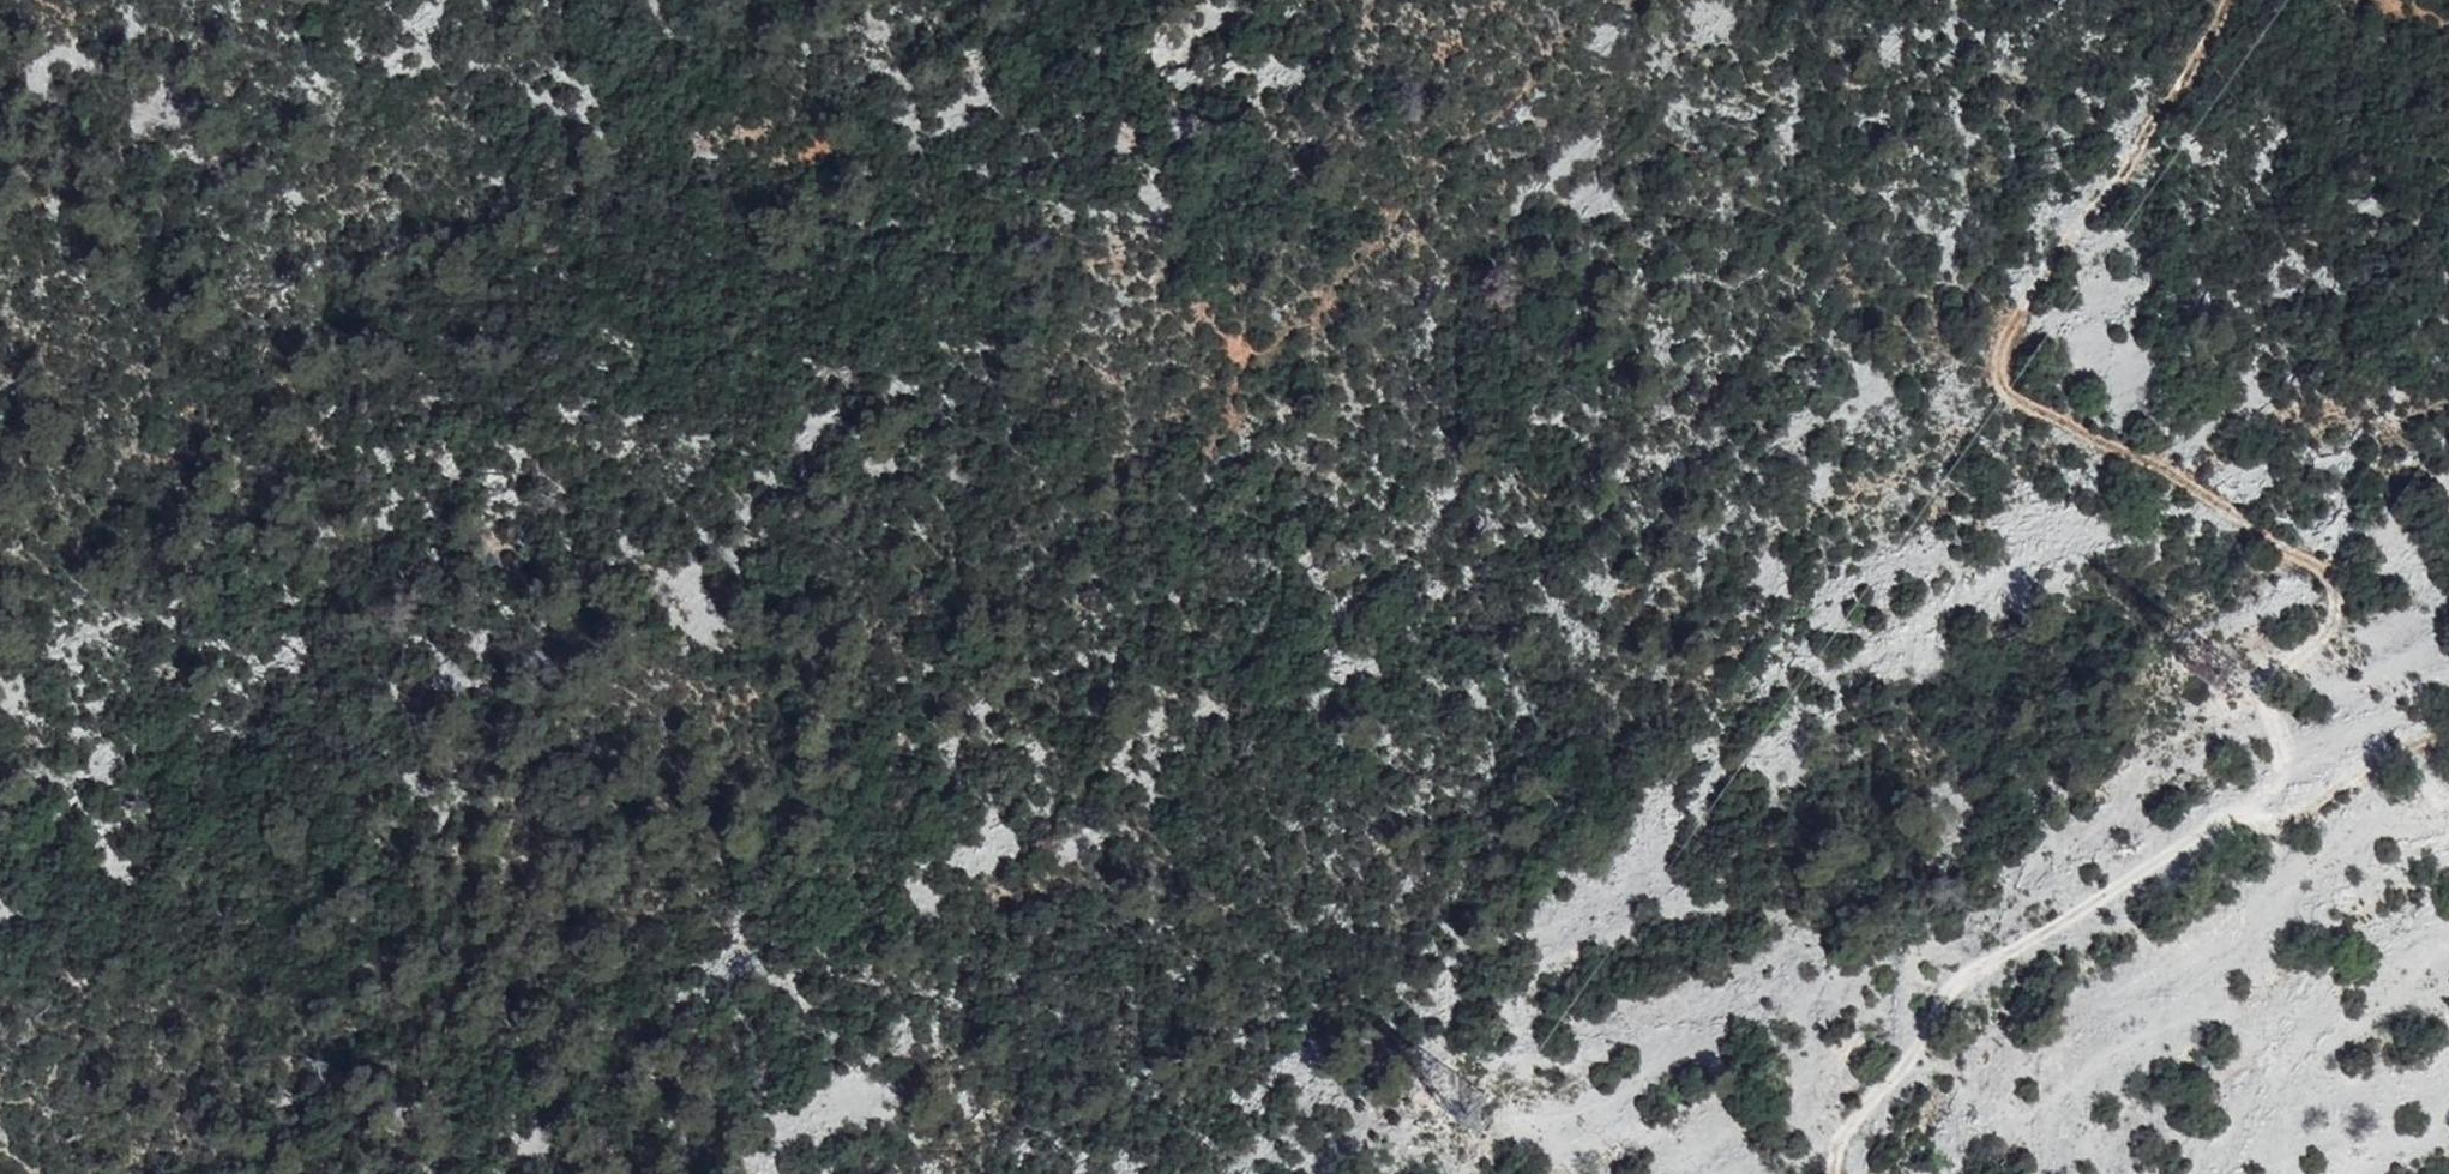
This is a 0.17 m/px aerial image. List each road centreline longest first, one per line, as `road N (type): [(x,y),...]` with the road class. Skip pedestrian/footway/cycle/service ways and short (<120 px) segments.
road 1 (track): [(2236,816),(2280,770),(2269,691),(2333,623),(2323,567),(2165,469),(2014,398),(2000,344),(2242,0)]
road 2 (track): [(1834,1173),(1839,1142),(1905,1071),(1959,981),(2236,816)]

